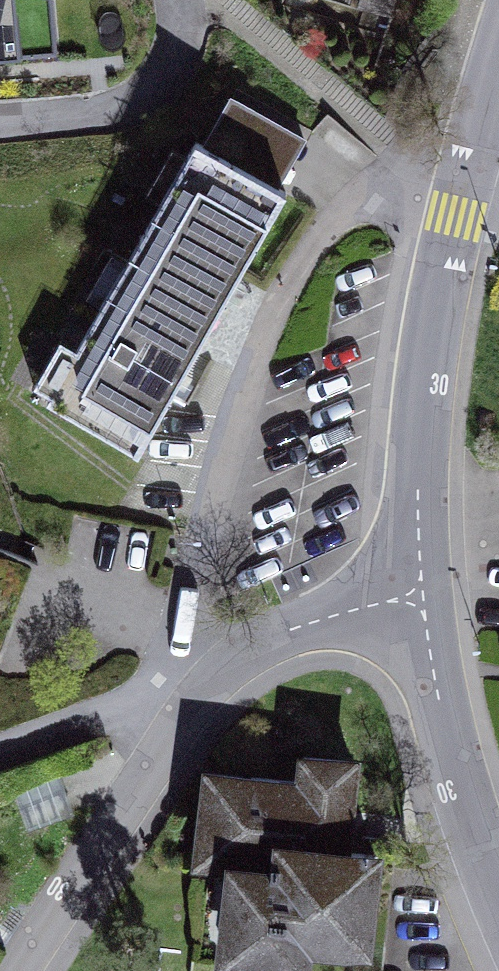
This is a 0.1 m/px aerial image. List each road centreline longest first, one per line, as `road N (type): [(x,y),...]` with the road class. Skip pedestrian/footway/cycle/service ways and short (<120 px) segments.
road 1 (residential): [(423,596),(421,426),(448,250),(498,70)]
road 2 (residential): [(26,970),(189,694)]
road 3 (residential): [(498,880),(449,757),(423,596)]
road 4 (residential): [(197,0),(192,54),(133,105),(0,121)]
road 5 (residential): [(189,694),(213,668),(313,619),(423,596)]
road 6 (residential): [(0,749),(123,702),(189,694)]

